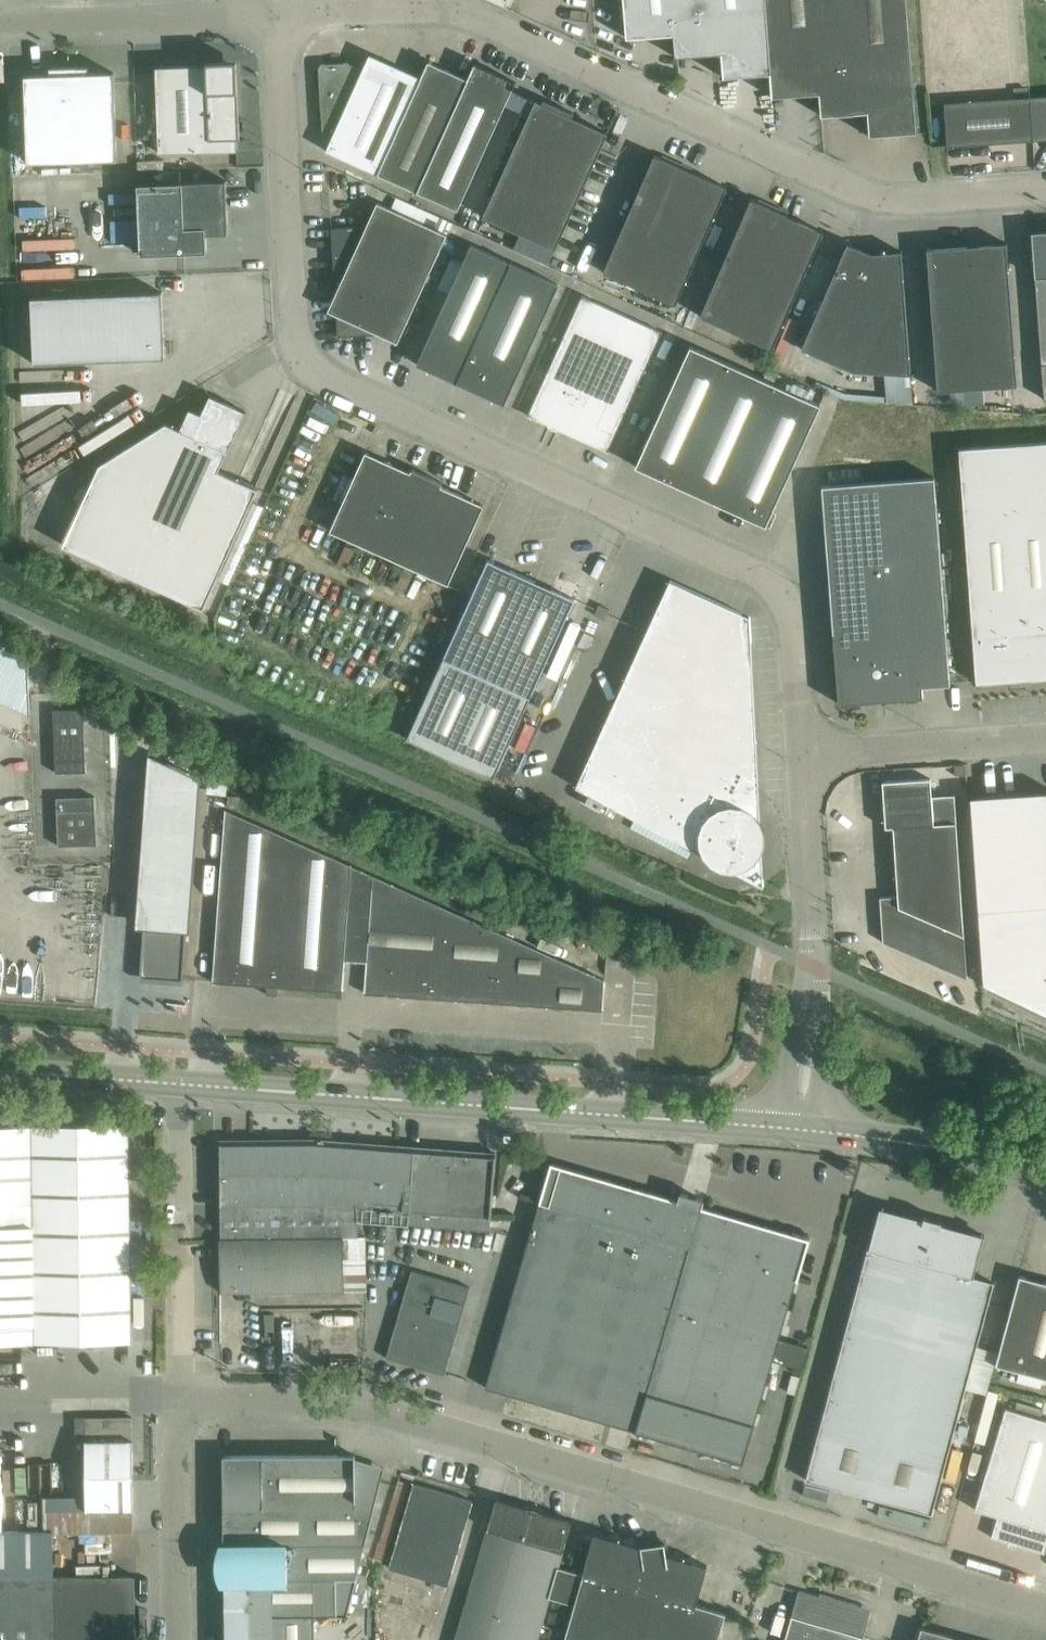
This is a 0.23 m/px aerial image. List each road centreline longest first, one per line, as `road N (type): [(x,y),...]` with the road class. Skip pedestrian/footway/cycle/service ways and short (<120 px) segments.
road 1 (unclassified): [(801,759),(792,627),(771,587),(325,380),(303,356),(277,12)]
road 2 (unclassified): [(1045,1611),(343,1402),(220,1399),(187,1416)]
road 3 (unclassified): [(1045,191),(884,200),(468,15),(335,8)]
road 4 (secondary): [(784,1130),(180,1086)]
road 5 (unclassified): [(808,1037),(813,946),(801,759)]
road 6 (unclassified): [(277,12),(0,21)]
road 7 (unclassified): [(801,759),(1045,740)]
road 8 (unclassified): [(177,1639),(175,1441),(187,1416)]
road 9 (secondary): [(180,1086),(0,1073)]
road 10 (unclassified): [(180,1266),(187,1416)]
road 11 (unclassified): [(180,1086),(180,1212)]

